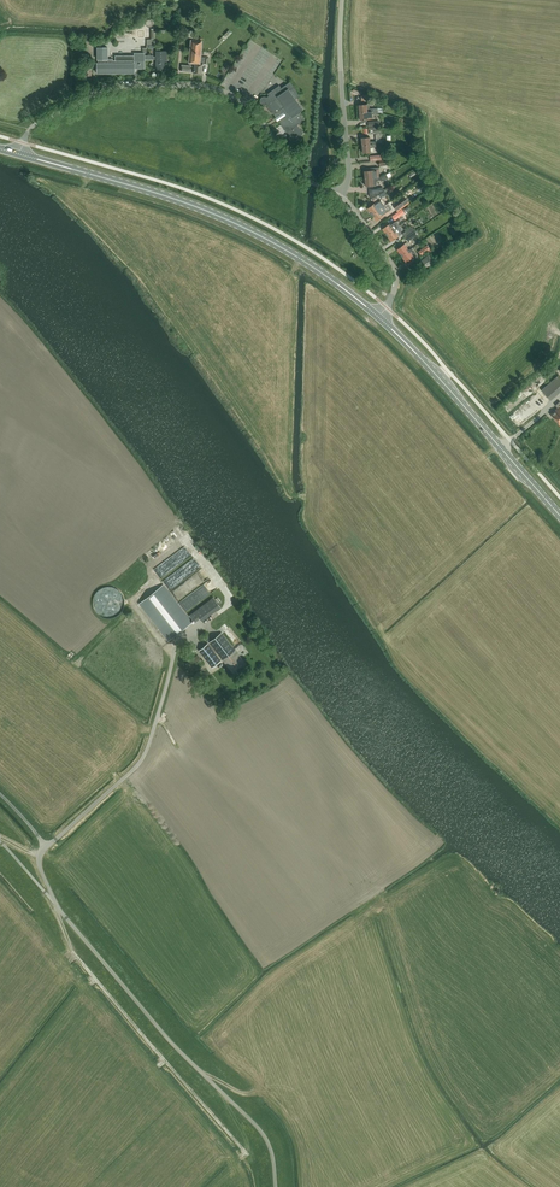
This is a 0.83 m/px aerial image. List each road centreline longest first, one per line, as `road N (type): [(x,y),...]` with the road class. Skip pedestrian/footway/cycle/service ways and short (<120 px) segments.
road 1 (unclassified): [(277,1186),(265,1138),(60,910),(39,865),(41,852),(140,763),(175,652)]
road 2 (secondary): [(379,318),(295,256),(220,217),(17,154)]
road 3 (unclassified): [(339,197),(301,175),(245,102),(205,86),(108,90),(33,125),(17,154)]
road 4 (secondary): [(559,518),(379,318)]
road 5 (unclassified): [(339,197),(349,174),(341,0)]
road 6 (unclassified): [(379,318),(395,274),(339,197)]

